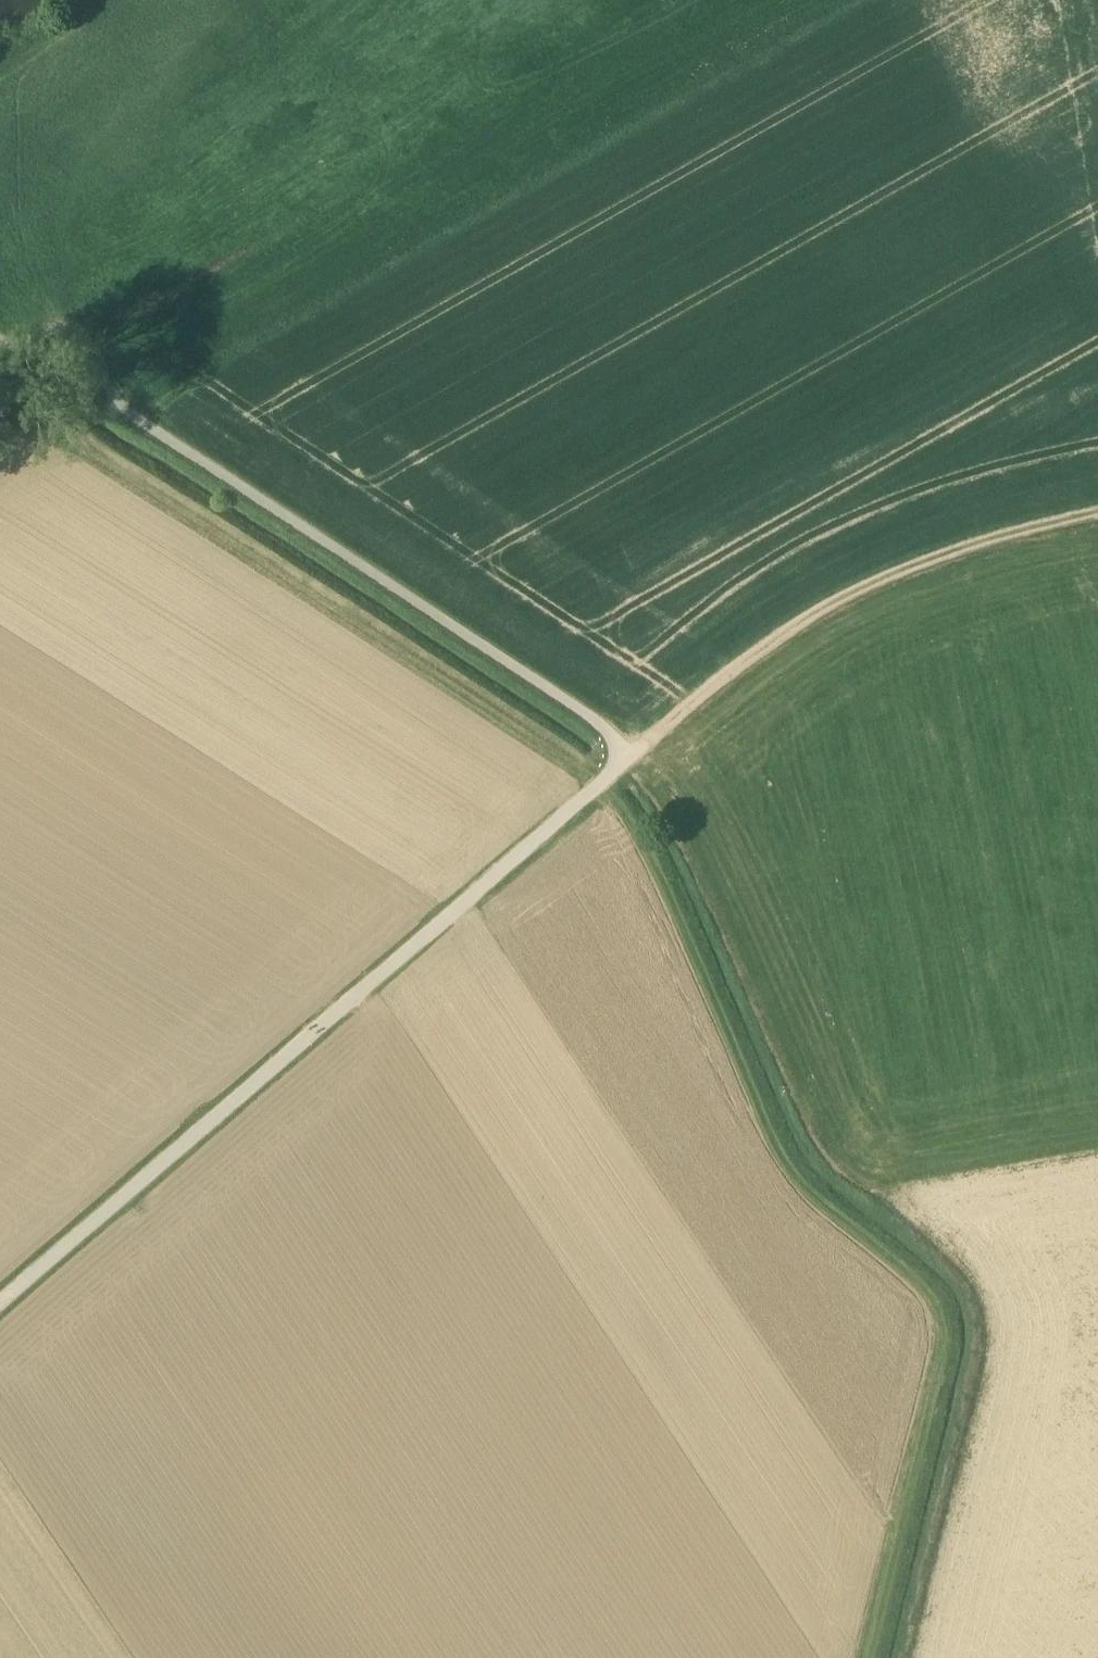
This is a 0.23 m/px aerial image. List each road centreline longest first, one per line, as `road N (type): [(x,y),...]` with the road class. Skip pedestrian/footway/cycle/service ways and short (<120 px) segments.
road 1 (unclassified): [(0,1305),(627,759),(622,741),(588,715),(145,425),(59,326),(13,344),(0,339)]
road 2 (track): [(1097,517),(971,545),(862,588),(785,631),(627,759)]

